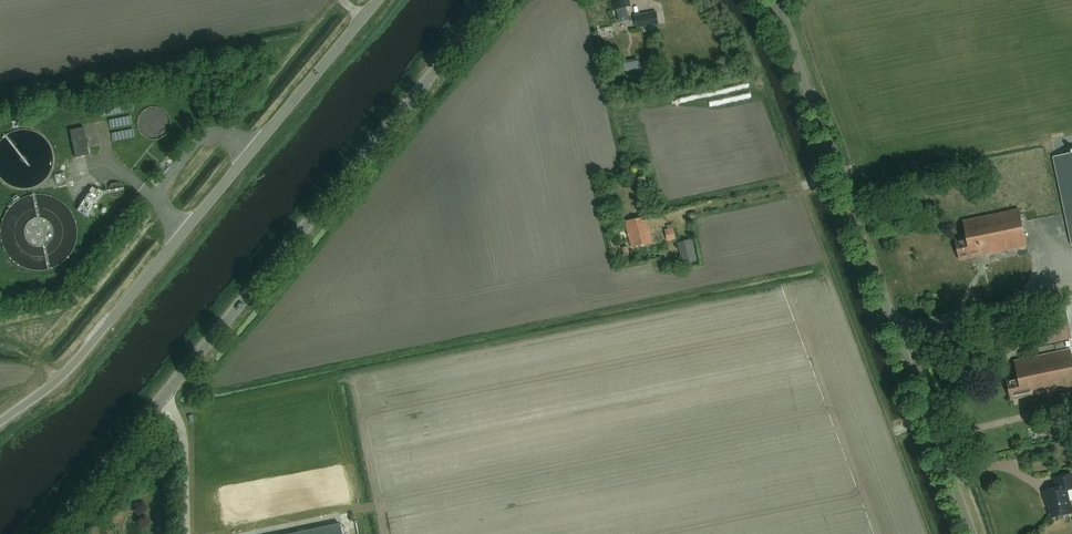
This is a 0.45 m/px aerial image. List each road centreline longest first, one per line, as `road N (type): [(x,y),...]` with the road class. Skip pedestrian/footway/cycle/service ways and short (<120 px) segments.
road 1 (tertiary): [(50,533),(497,0)]
road 2 (unclassified): [(0,423),(62,377),(378,0)]
road 3 (unclassified): [(970,533),(772,0)]

